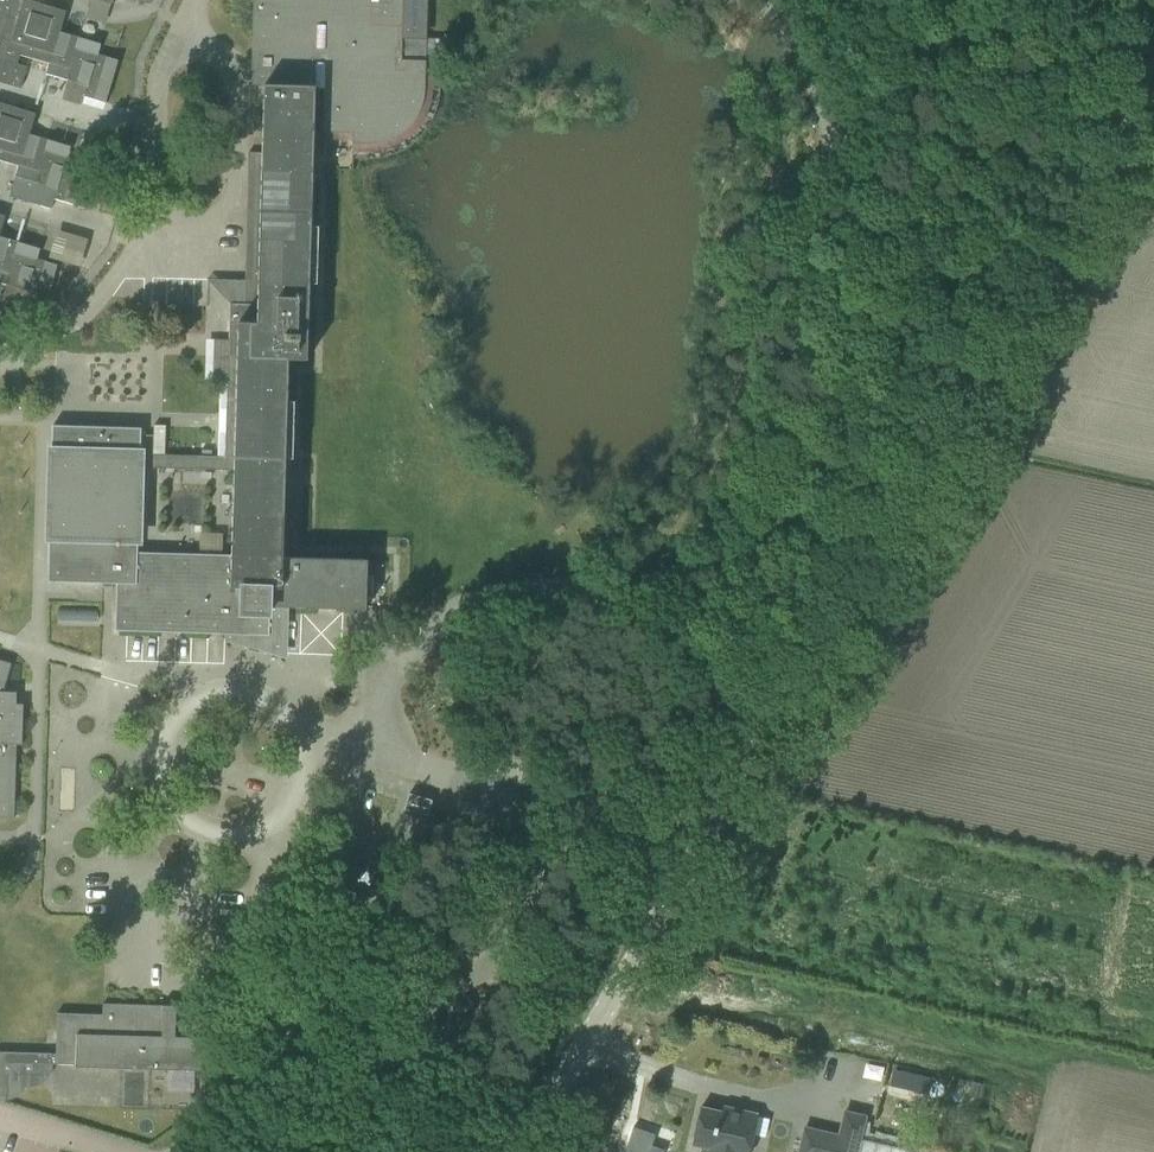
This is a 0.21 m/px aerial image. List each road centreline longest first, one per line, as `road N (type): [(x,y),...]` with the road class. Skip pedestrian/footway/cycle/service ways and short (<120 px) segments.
road 1 (unclassified): [(519,1151),(1153,95)]

